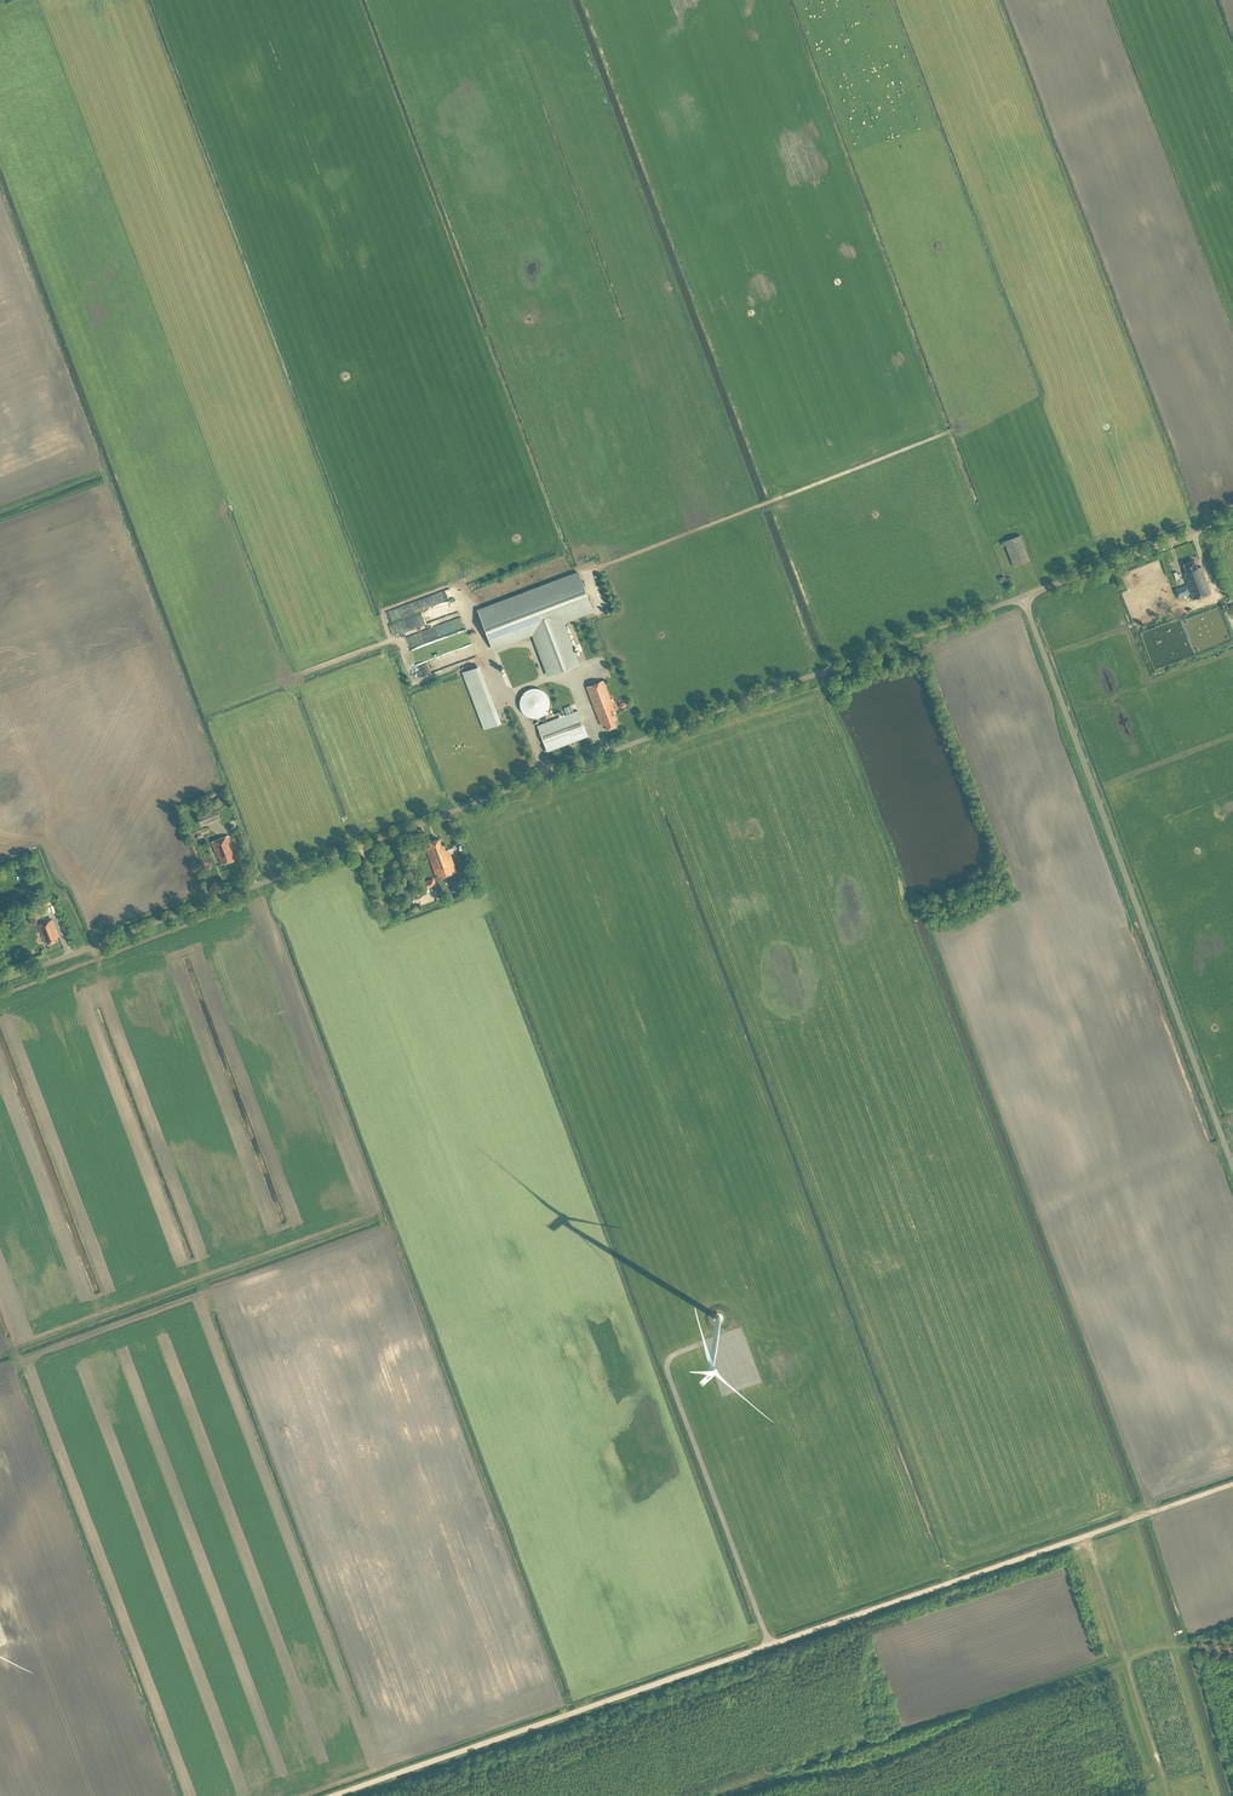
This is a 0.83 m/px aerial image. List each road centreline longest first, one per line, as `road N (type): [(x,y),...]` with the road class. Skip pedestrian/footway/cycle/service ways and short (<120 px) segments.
road 1 (unclassified): [(0,981),(1023,597)]
road 2 (track): [(1086,1535),(331,1795)]
road 3 (unclassified): [(1232,1167),(1023,597)]
road 4 (unclassified): [(1023,597),(1232,517)]
road 5 (track): [(86,948),(65,896),(46,885),(0,763)]
road 6 (track): [(1127,1664),(1168,1795)]
road 7 (track): [(1086,1535),(1127,1664)]

